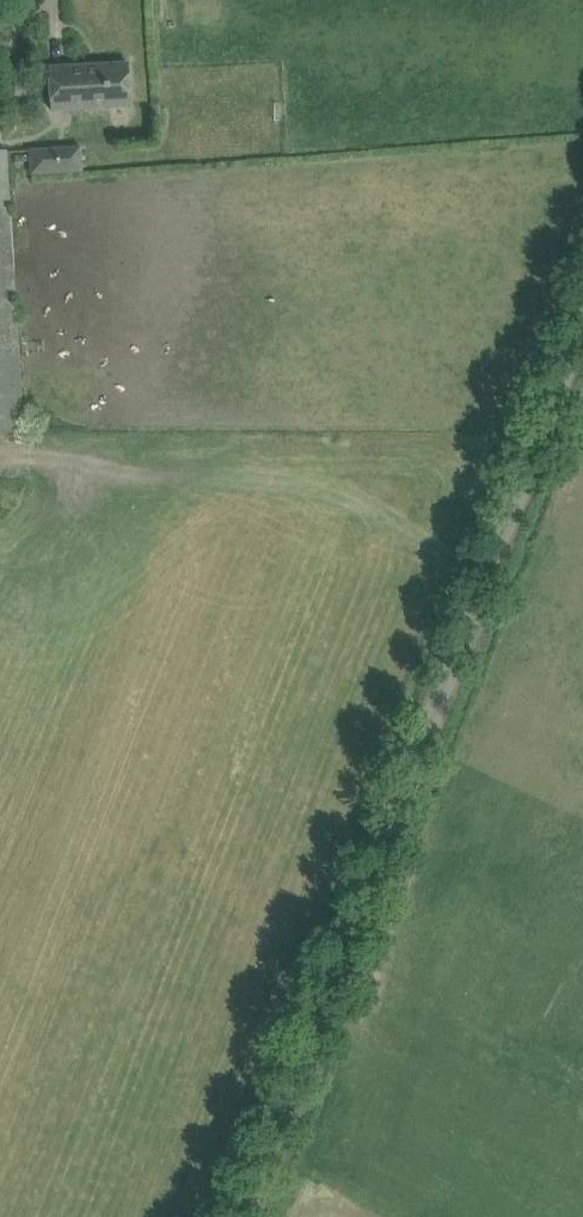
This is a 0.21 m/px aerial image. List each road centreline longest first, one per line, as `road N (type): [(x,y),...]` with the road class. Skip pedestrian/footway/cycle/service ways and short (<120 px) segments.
road 1 (unclassified): [(238,1216),(582,319)]

